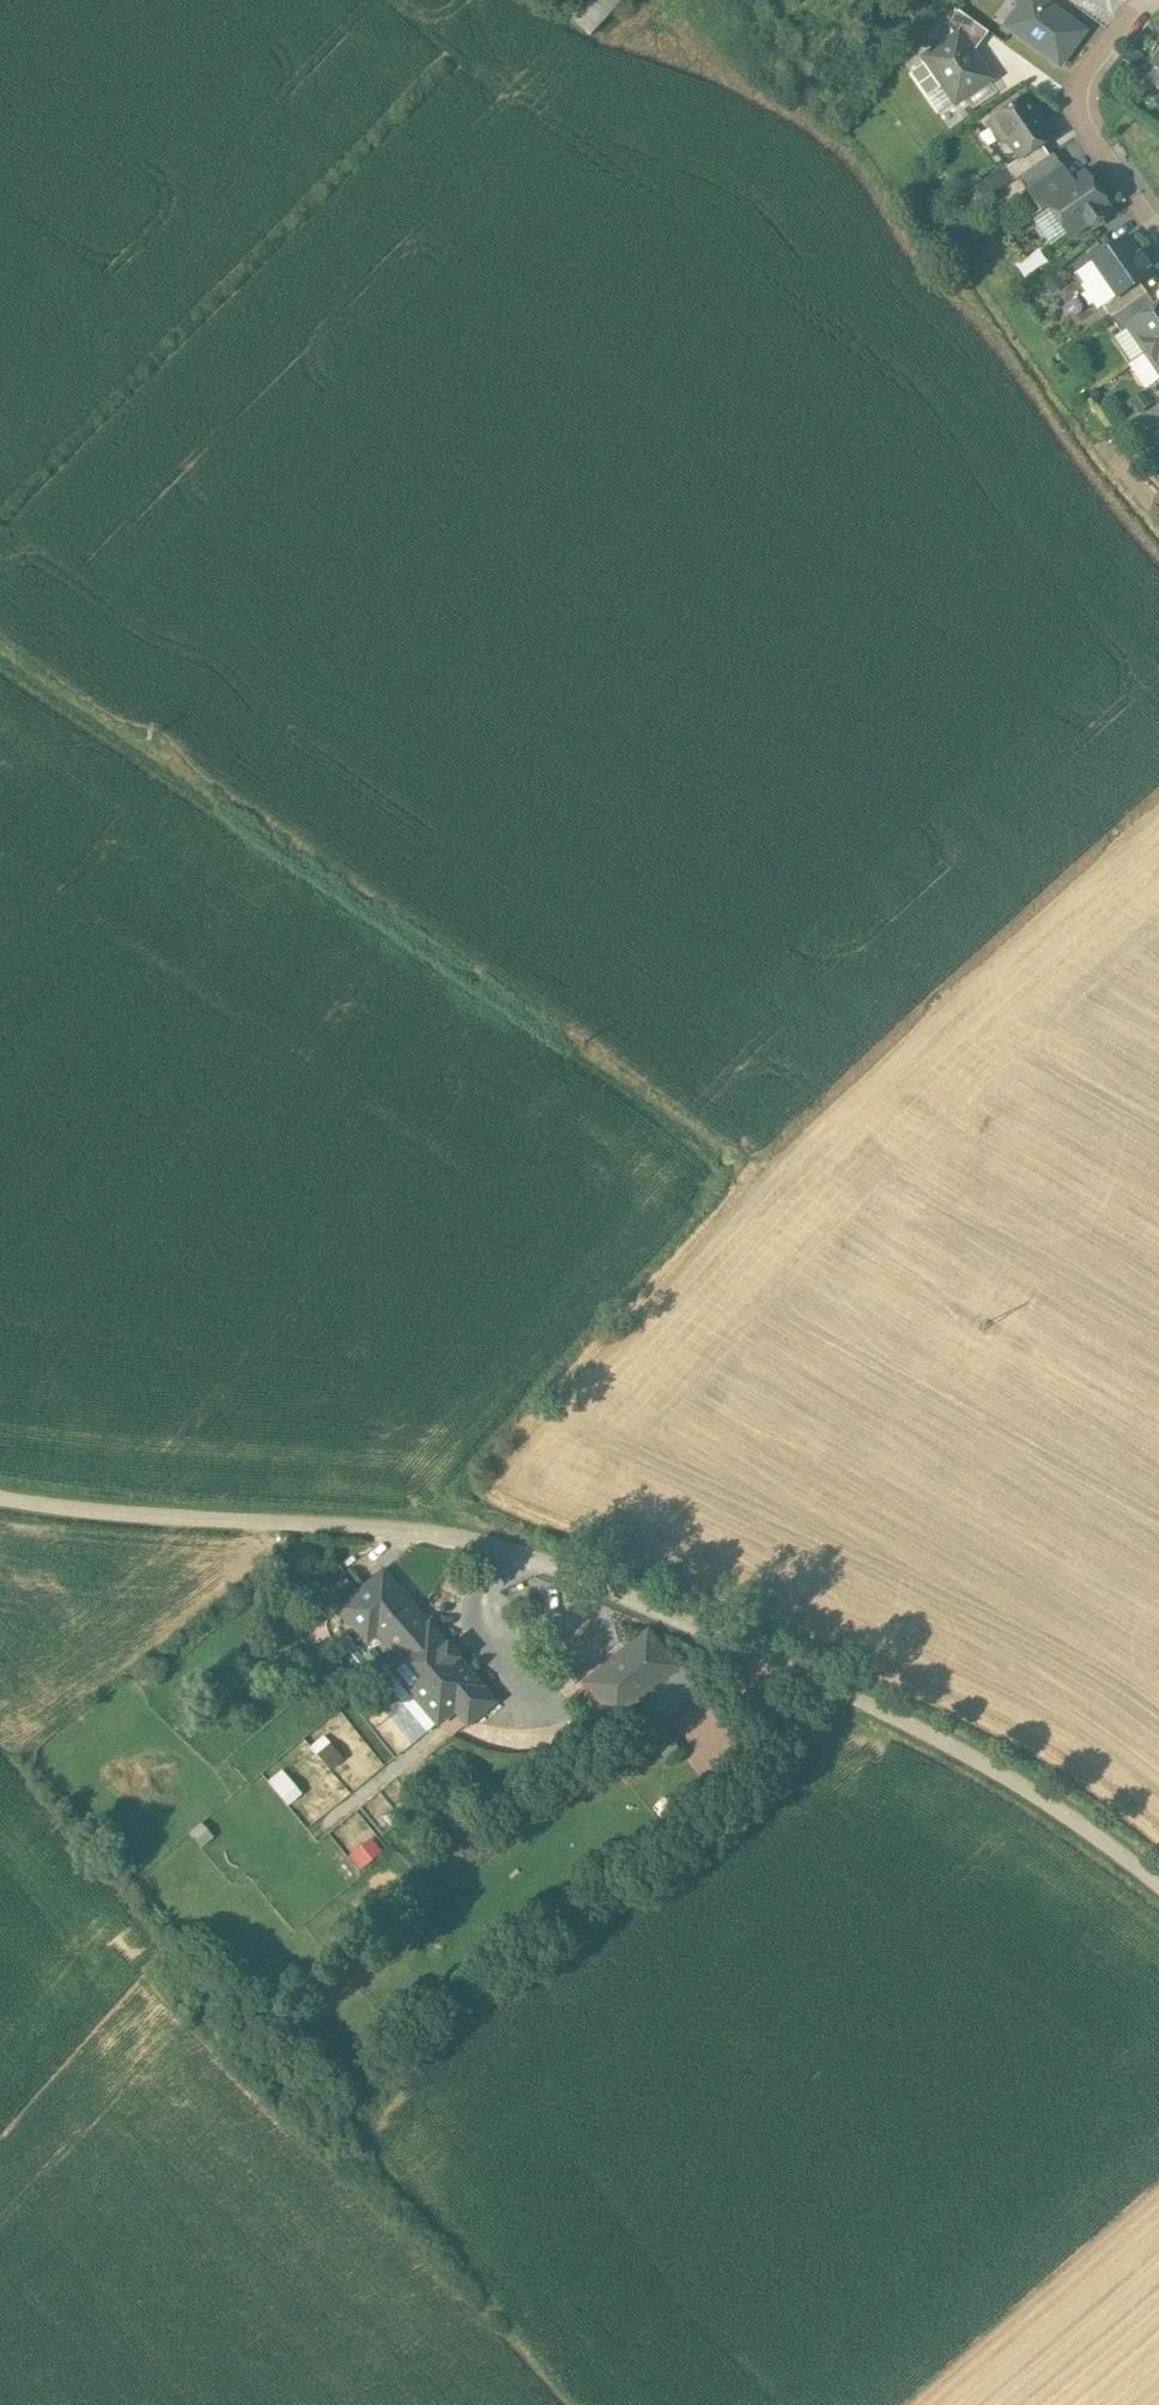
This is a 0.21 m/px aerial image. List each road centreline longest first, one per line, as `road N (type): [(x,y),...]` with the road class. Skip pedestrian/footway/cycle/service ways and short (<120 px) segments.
road 1 (unclassified): [(0,1496),(149,1517),(392,1528),(497,1549),(856,1704),(1052,1806),(1158,1891)]
road 2 (residential): [(1141,0),(1075,101),(1084,127),(1158,234)]

